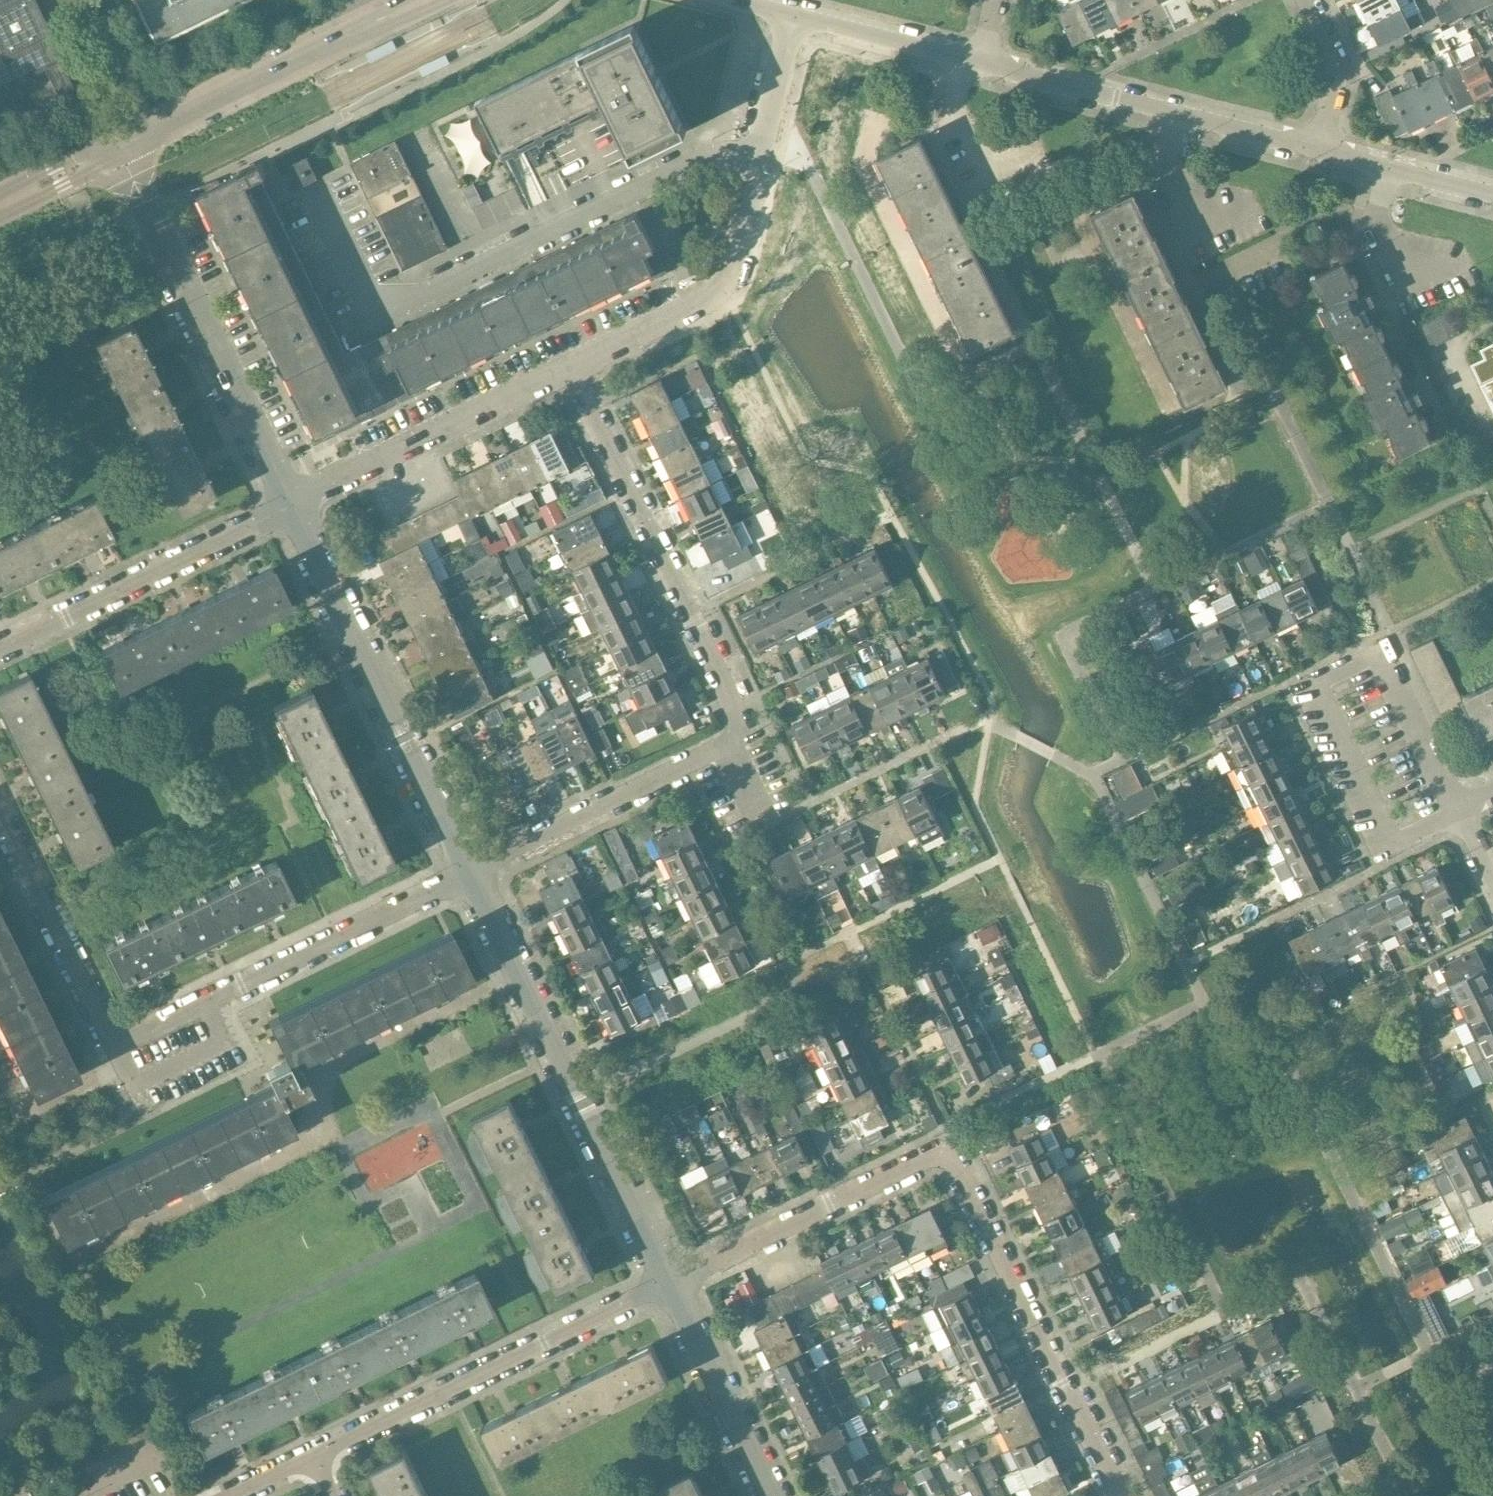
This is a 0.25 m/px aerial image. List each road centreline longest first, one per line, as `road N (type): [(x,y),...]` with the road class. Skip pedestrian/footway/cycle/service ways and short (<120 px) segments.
road 1 (residential): [(466,878),(736,734),(739,716),(569,363)]
road 2 (residential): [(1117,1495),(951,1150),(669,1284)]
road 3 (residential): [(466,878),(112,1045),(0,817)]
road 4 (residential): [(669,1284),(466,878)]
road 5 (residential): [(569,363),(721,291),(793,15)]
road 6 (residential): [(1455,811),(1378,654),(1316,683),(1394,843)]
road 7 (residential): [(466,878),(291,504)]
road 8 (residential): [(314,1456),(669,1284)]
road 9 (residential): [(291,504),(118,150)]
road 10 (residential): [(1317,150),(981,65)]
road 11 (tertiary): [(118,150),(429,0)]
road 12 (residential): [(0,648),(291,504)]
road 13 (residential): [(291,504),(569,363)]
road 14 (residential): [(775,1495),(669,1284)]
road 15 (residential): [(981,65),(793,15)]
road 16 (residential): [(1492,194),(1317,150)]
road 17 (residential): [(1317,150),(1338,63),(1307,0)]
road 18 (tertiary): [(0,206),(118,150)]

